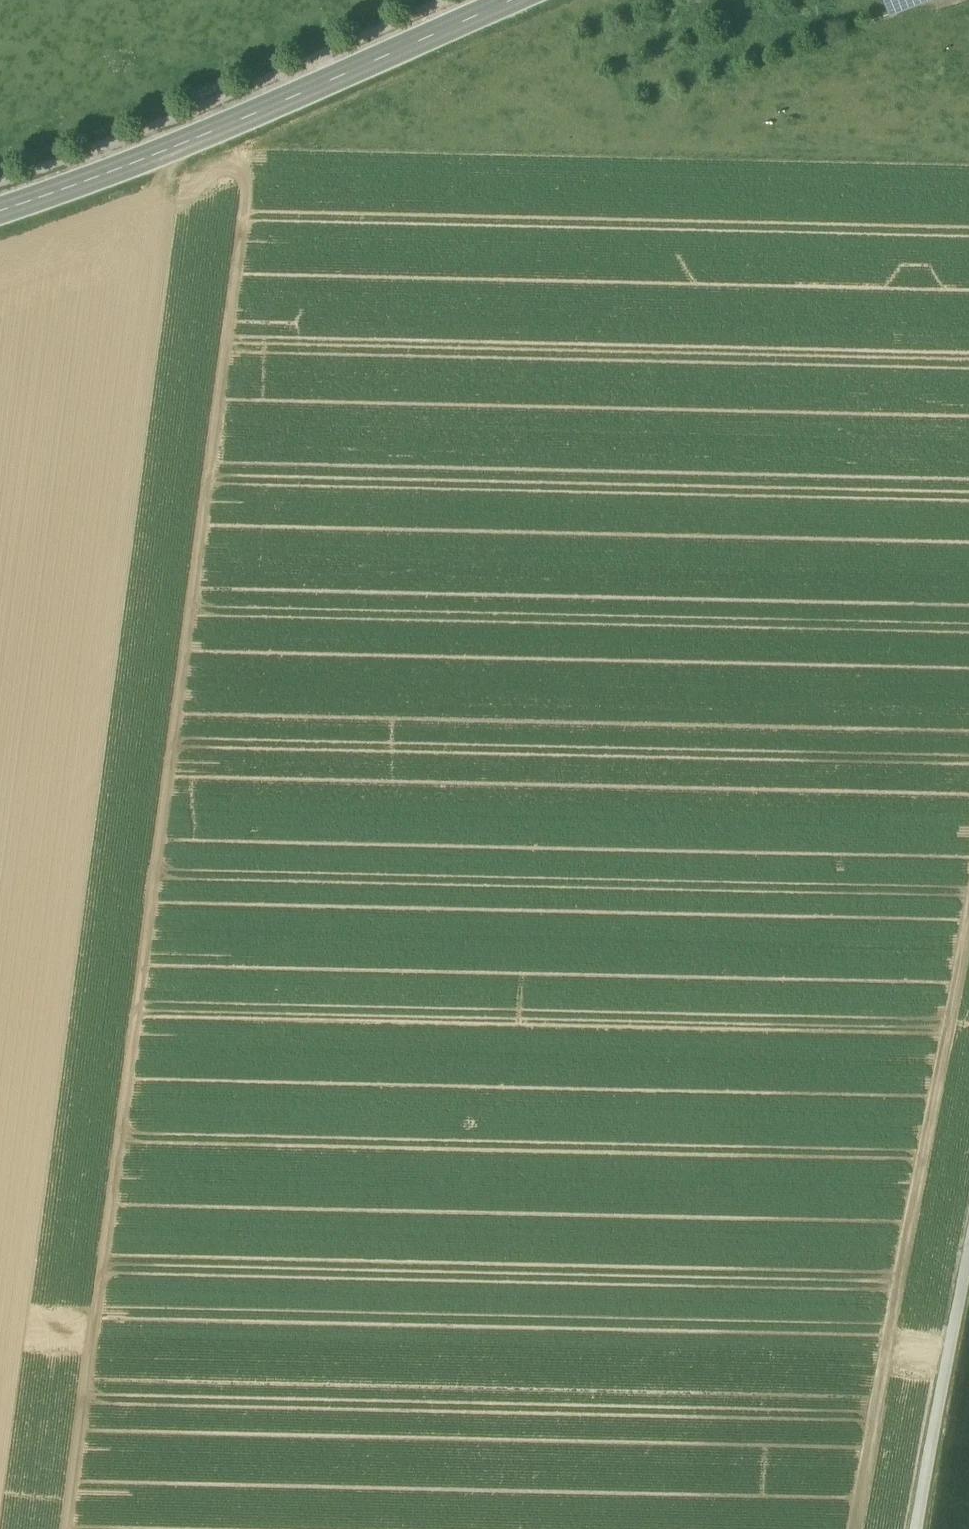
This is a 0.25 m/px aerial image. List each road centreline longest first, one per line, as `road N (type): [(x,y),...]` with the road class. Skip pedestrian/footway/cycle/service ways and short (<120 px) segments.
road 1 (tertiary): [(0,214),(517,0)]
road 2 (unclassified): [(968,1256),(916,1528)]

